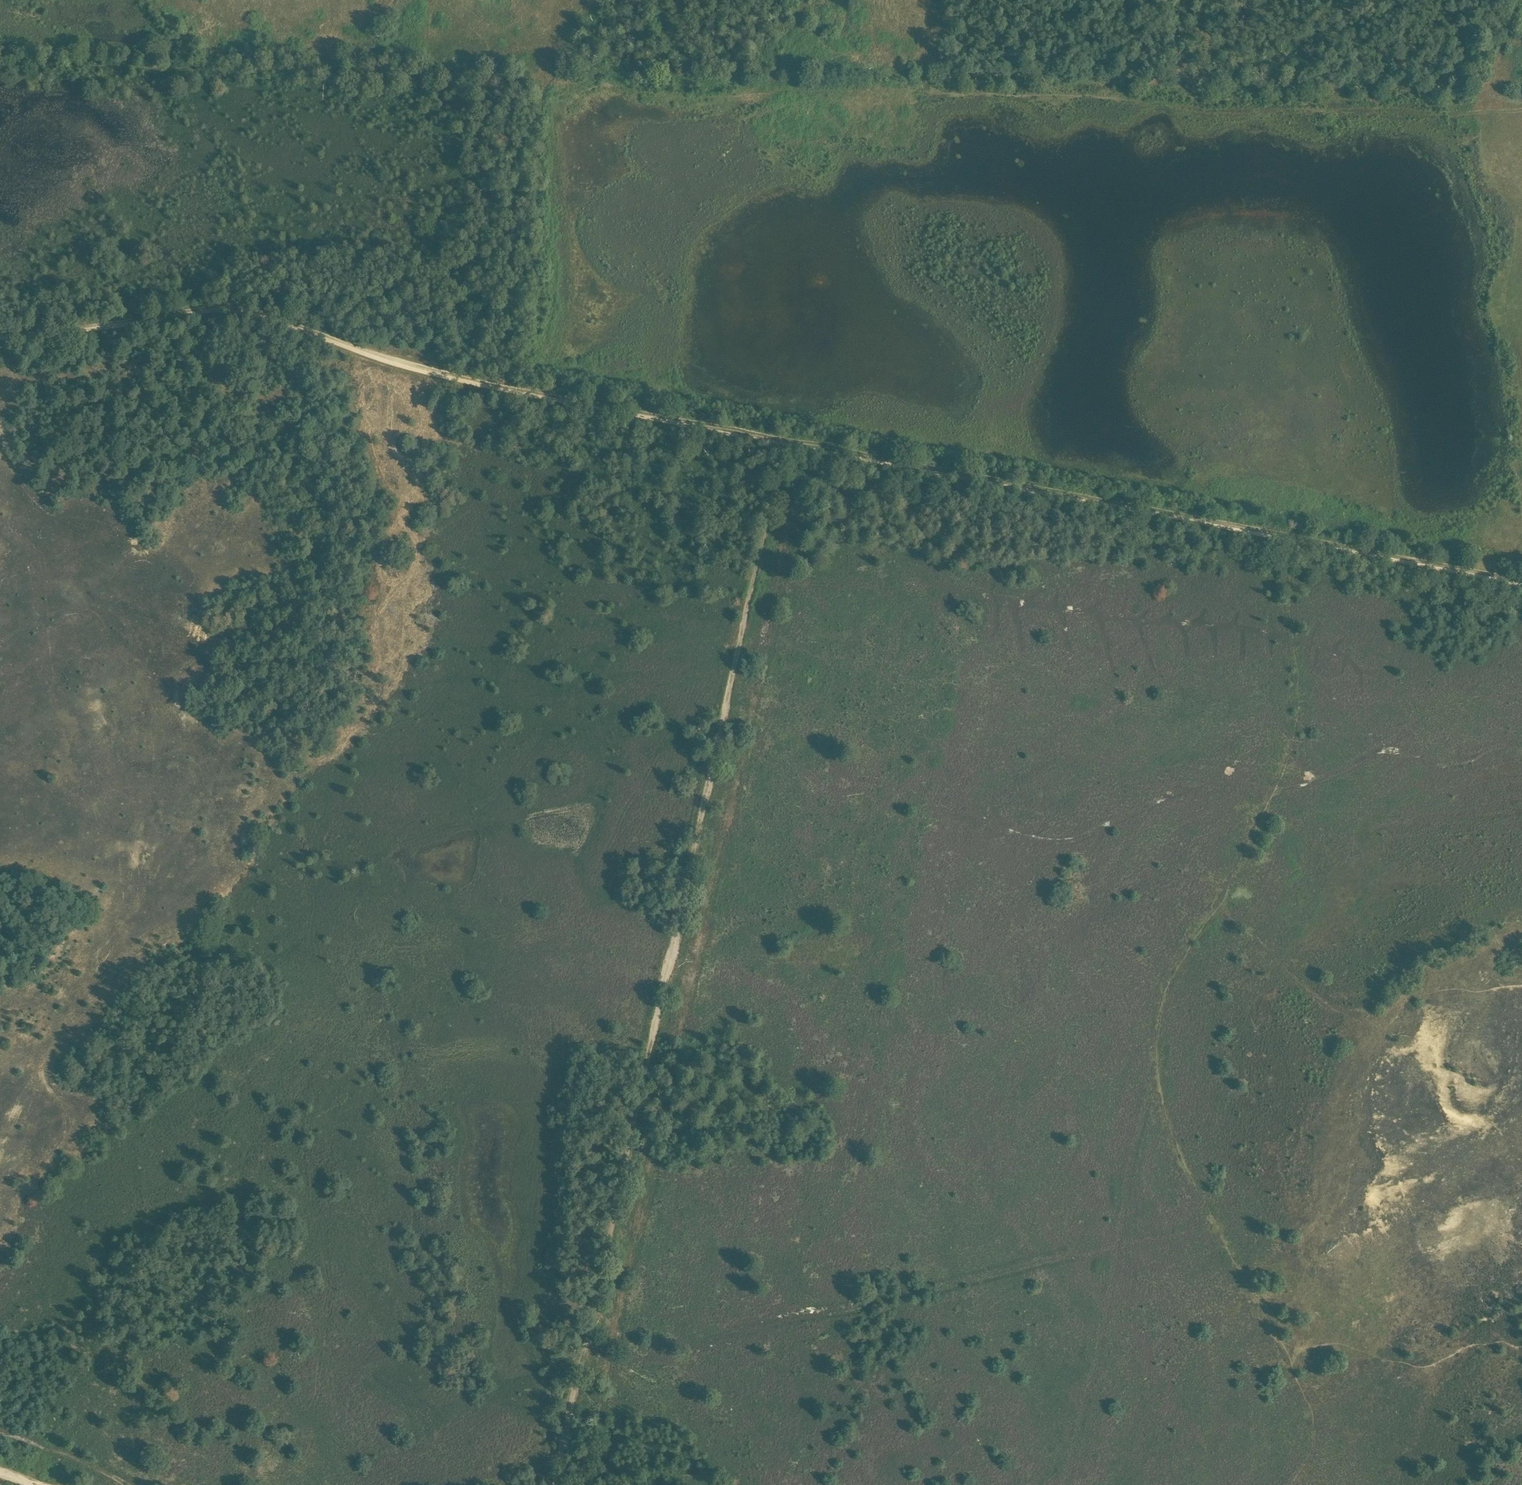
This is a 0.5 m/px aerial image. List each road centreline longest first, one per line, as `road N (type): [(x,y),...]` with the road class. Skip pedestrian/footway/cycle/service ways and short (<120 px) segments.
road 1 (track): [(555,1484),(790,443)]
road 2 (track): [(795,436),(417,362),(232,308),(0,334)]
road 3 (track): [(1521,580),(795,436)]

